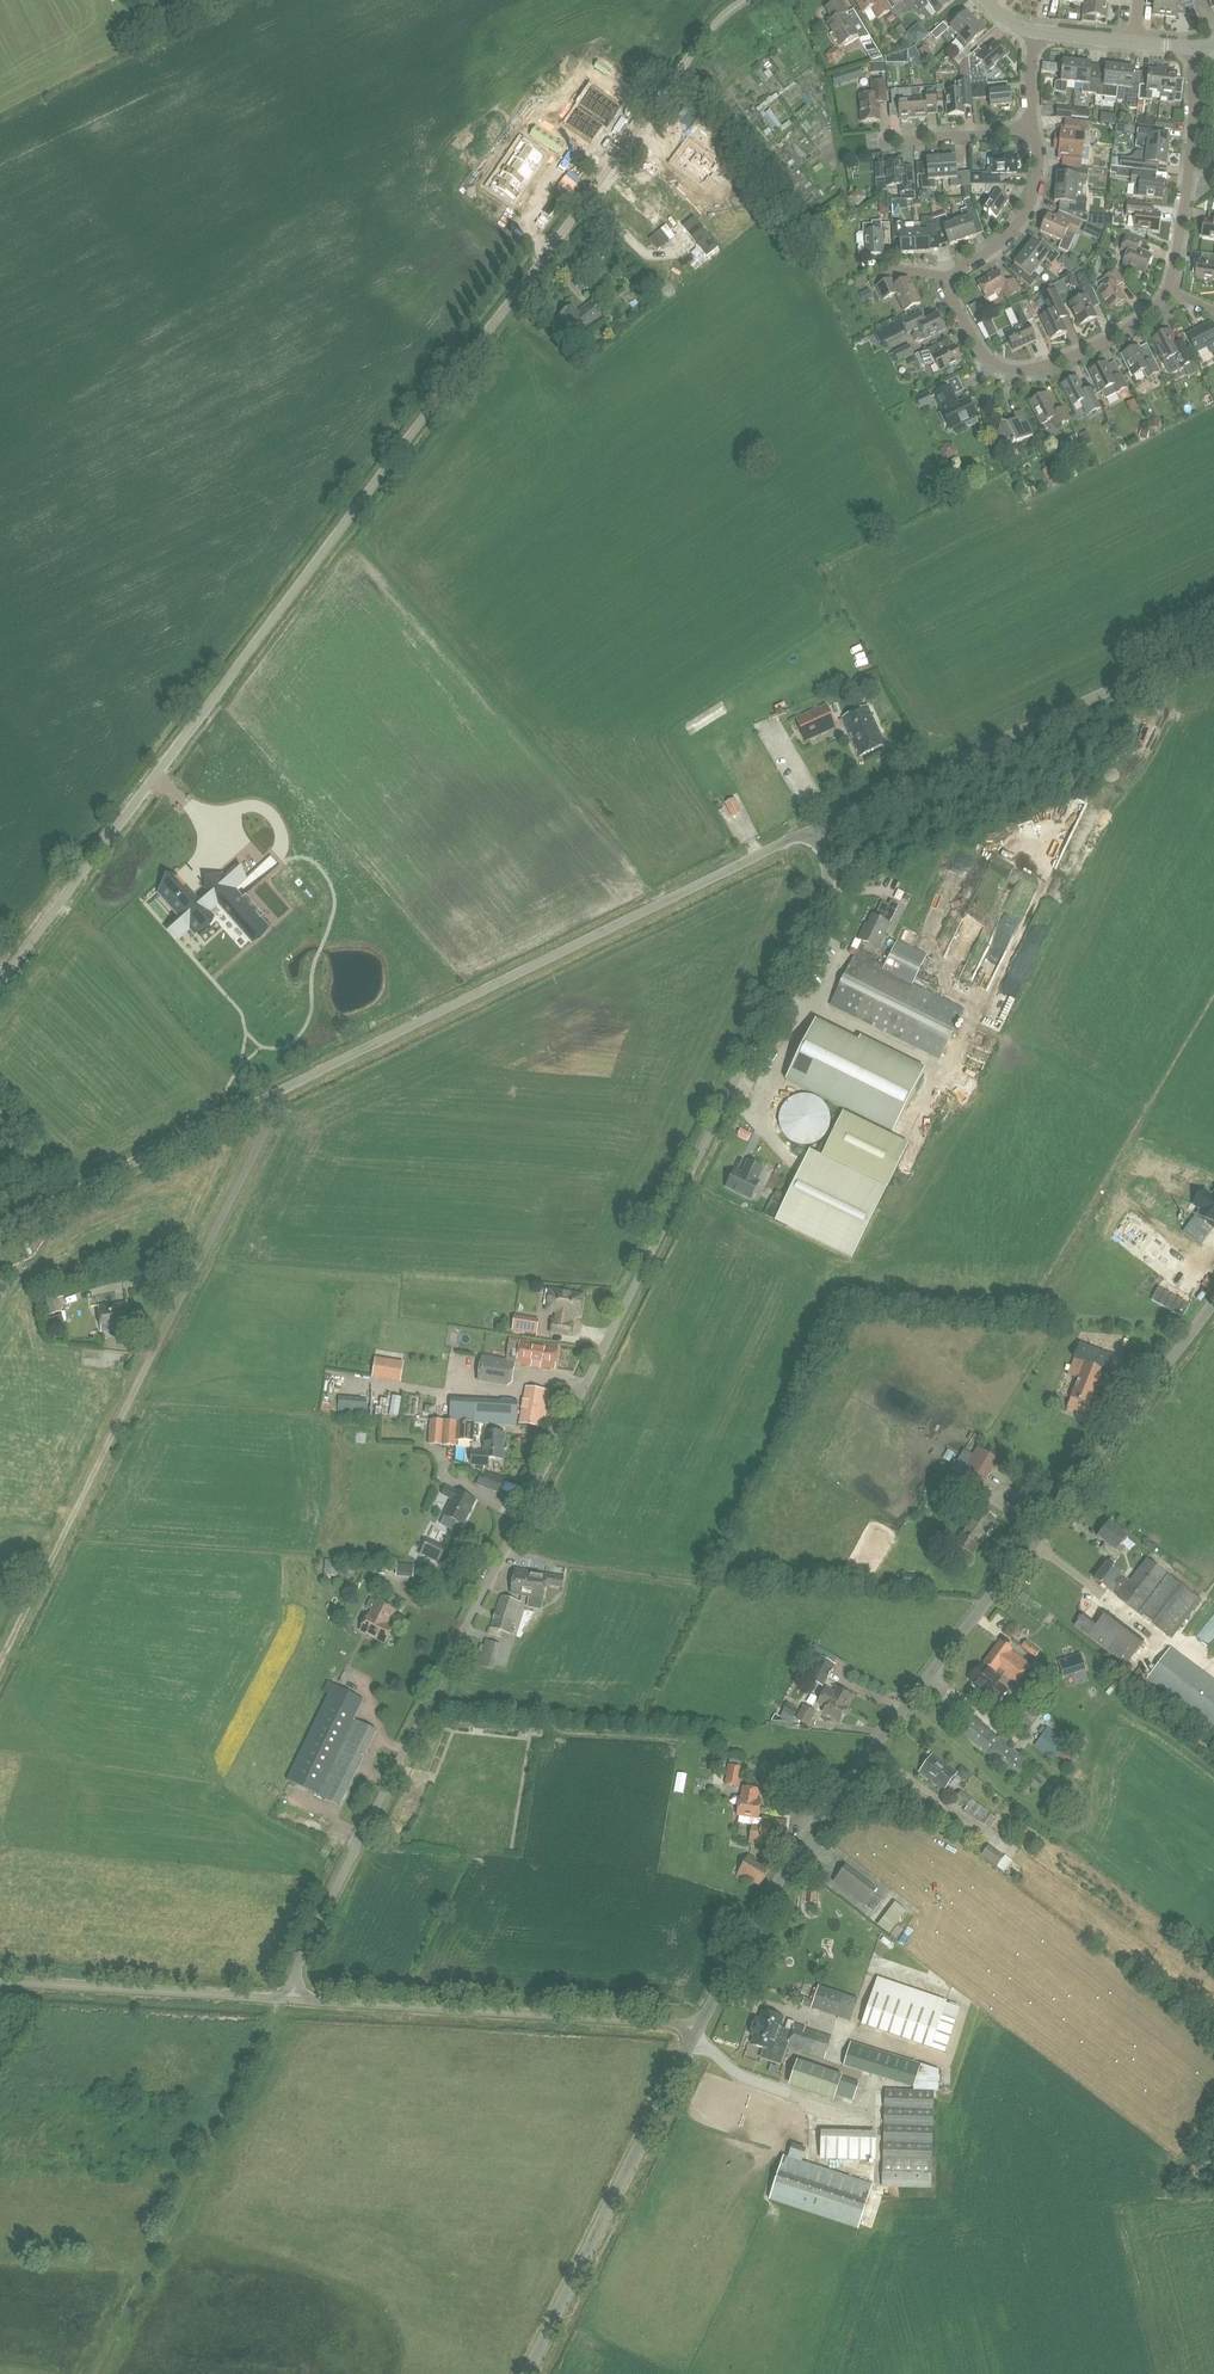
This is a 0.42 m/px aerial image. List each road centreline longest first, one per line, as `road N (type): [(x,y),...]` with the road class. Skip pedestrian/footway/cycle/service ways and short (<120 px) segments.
road 1 (unclassified): [(280,1998),(814,919),(822,876),(813,829)]
road 2 (unclassified): [(0,982),(707,32),(743,0)]
road 3 (unclassified): [(0,1226),(813,829)]
road 4 (unclassified): [(702,2023),(762,1907),(831,1803),(1213,1308)]
road 5 (track): [(266,1099),(263,1133),(0,1662)]
road 6 (unclassified): [(813,829),(1213,644)]
road 7 (unclassified): [(702,2023),(280,1998)]
road 8 (track): [(280,1998),(102,2373)]
road 9 (unclassified): [(528,2373),(702,2023)]
road 10 (residential): [(1163,291),(1137,321),(1071,359),(1039,373),(1004,373),(985,363),(957,326),(944,281)]
road 11 (unclassified): [(280,1998),(0,1981)]
road 12 (residential): [(1163,291),(1188,45)]
road 13 (residential): [(944,281),(1022,211),(1027,134)]
road 14 (residential): [(872,144),(1027,134)]

